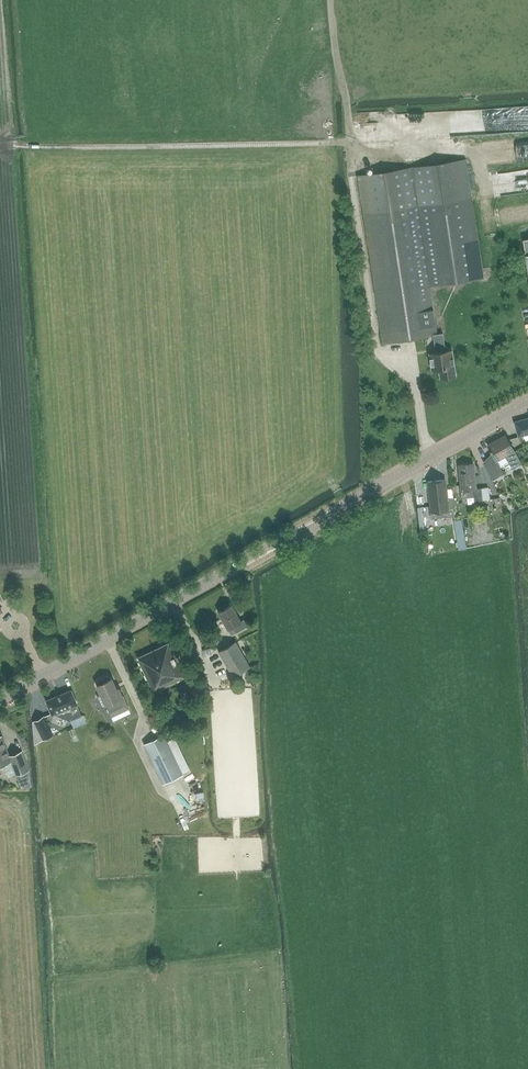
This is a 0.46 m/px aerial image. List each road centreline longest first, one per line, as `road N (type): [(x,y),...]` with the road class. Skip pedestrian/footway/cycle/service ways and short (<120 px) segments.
road 1 (tertiary): [(0,700),(527,402)]

